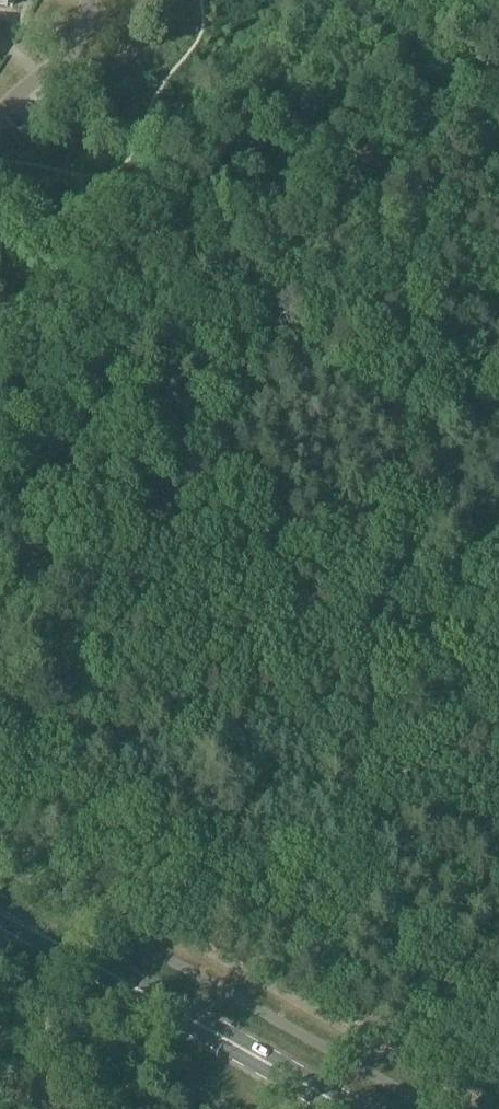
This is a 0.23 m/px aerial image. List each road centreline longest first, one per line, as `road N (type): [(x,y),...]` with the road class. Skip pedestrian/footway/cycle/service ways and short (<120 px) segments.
road 1 (primary): [(351,1108),(0,910)]
road 2 (residential): [(0,113),(68,54),(87,23),(90,0)]

